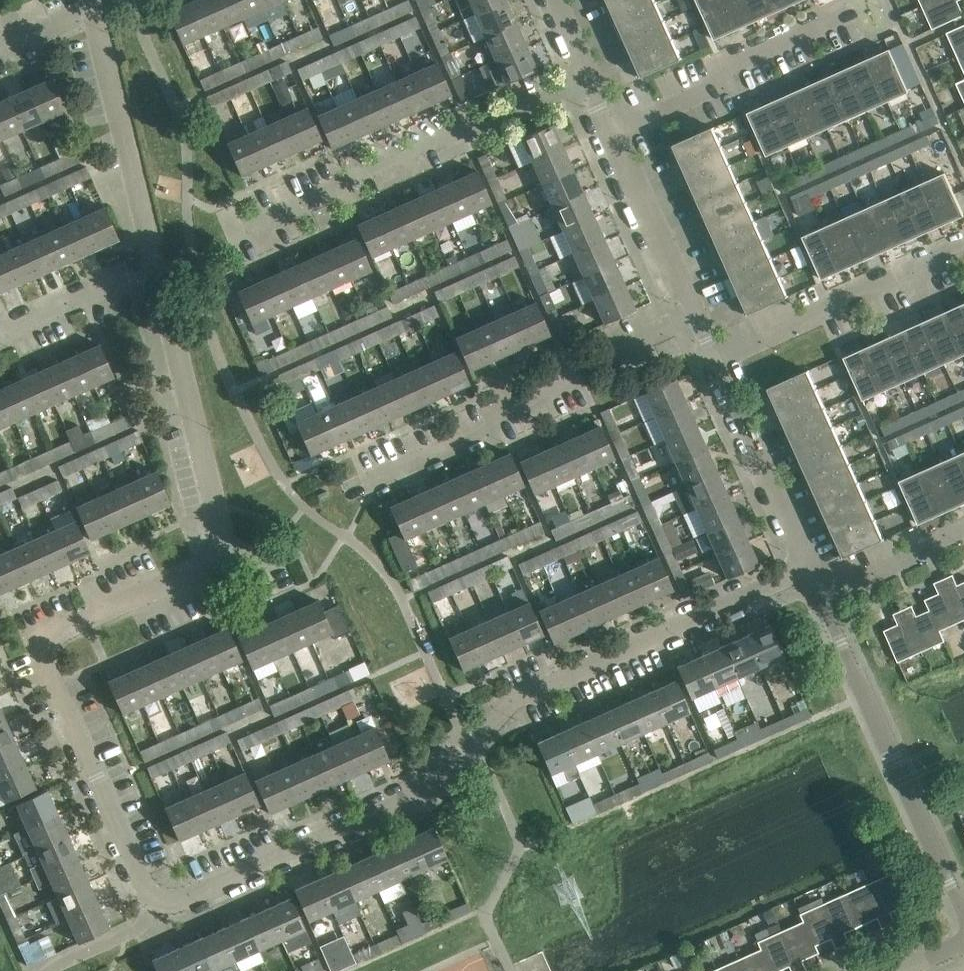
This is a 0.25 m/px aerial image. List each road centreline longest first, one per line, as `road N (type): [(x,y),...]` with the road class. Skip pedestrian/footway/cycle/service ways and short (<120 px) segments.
road 1 (residential): [(163,895),(133,864),(47,655),(58,637),(180,575),(202,553),(211,513),(162,275)]
road 2 (residential): [(163,895),(188,900),(423,793),(503,713),(810,569)]
road 3 (residential): [(230,237),(590,82)]
road 4 (residential): [(377,473),(589,388),(614,357),(698,322)]
road 5 (residential): [(963,911),(820,592)]
road 6 (residential): [(615,136),(725,86),(756,50),(853,11)]
road 7 (residential): [(162,275),(95,11)]
road 8 (residential): [(714,357),(963,252)]
road 9 (residential): [(810,569),(714,357)]
road 10 (residential): [(698,322),(615,136)]
road 11 (residential): [(0,344),(162,275)]
road 12 (residential): [(820,592),(963,528)]

